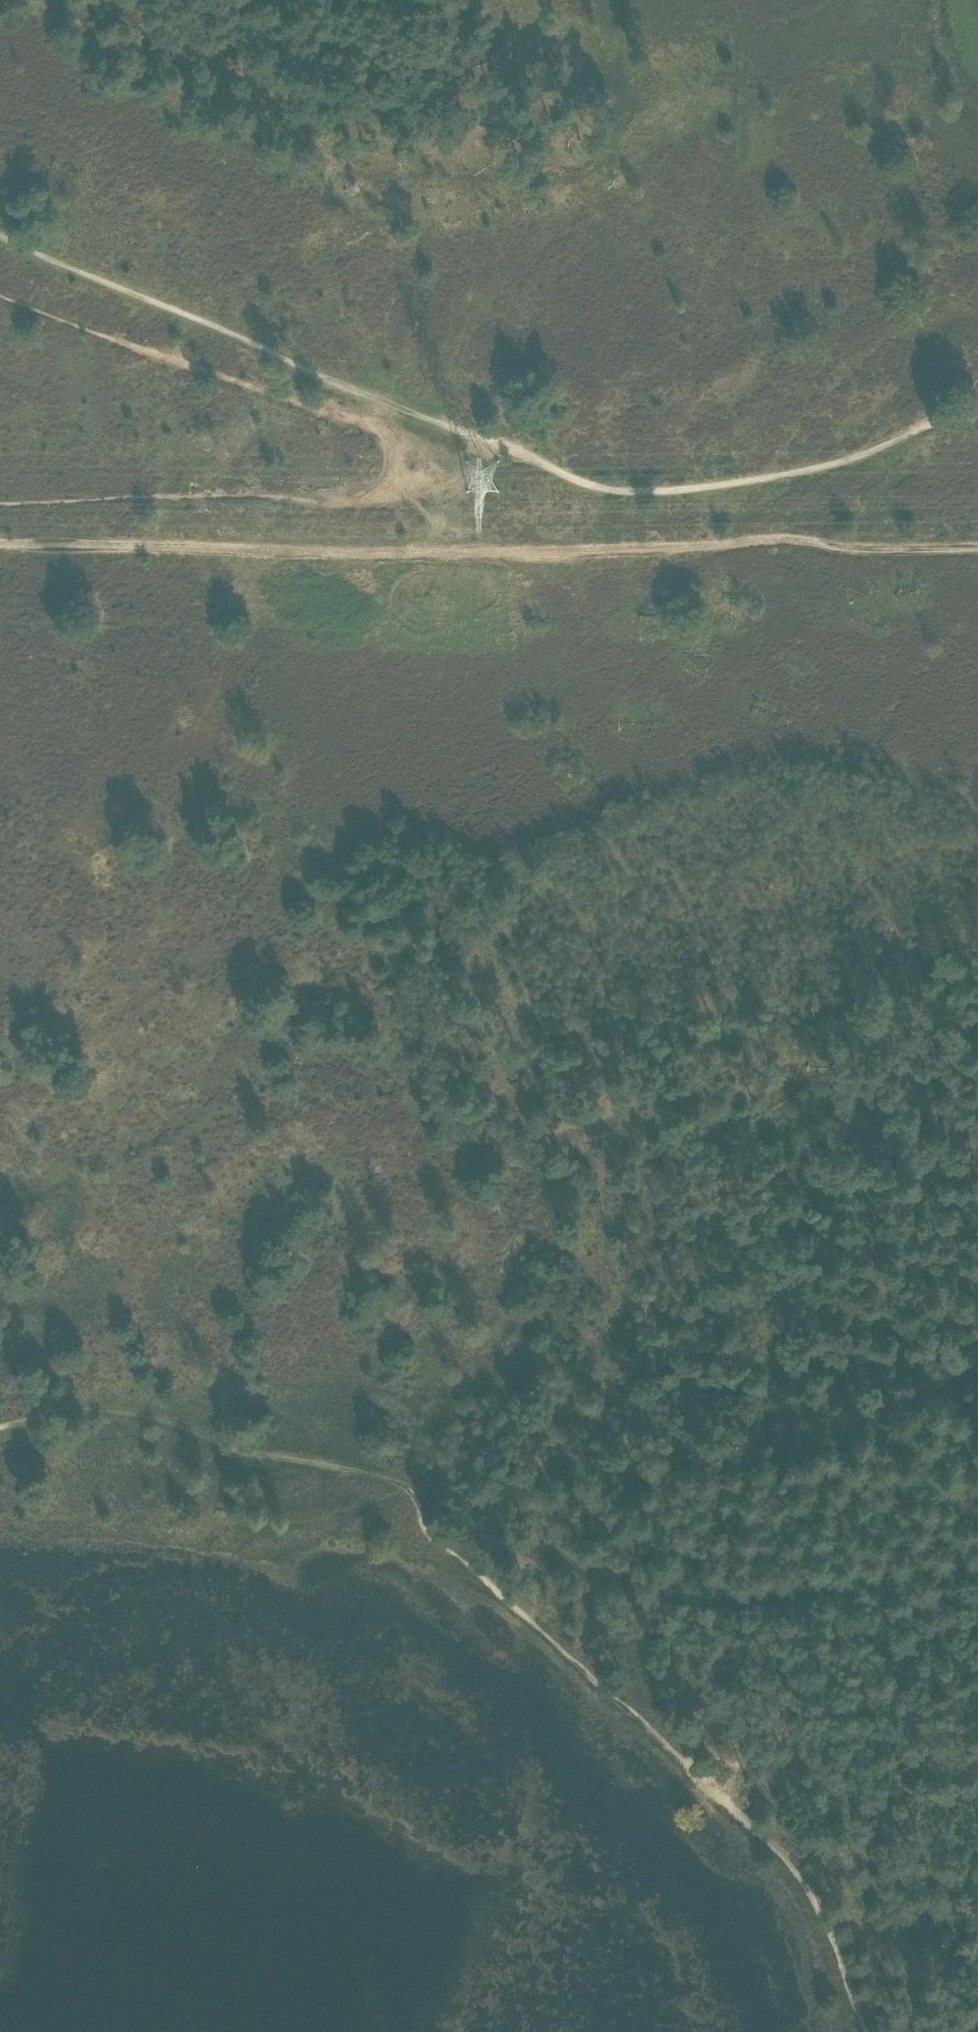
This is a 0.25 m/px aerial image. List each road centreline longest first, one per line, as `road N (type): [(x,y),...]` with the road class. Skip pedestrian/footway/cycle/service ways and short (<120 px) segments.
road 1 (track): [(0,1407),(103,1406),(399,1476),(654,1503),(815,1530),(897,1507),(977,1502)]
road 2 (track): [(977,534),(461,546),(0,544)]

